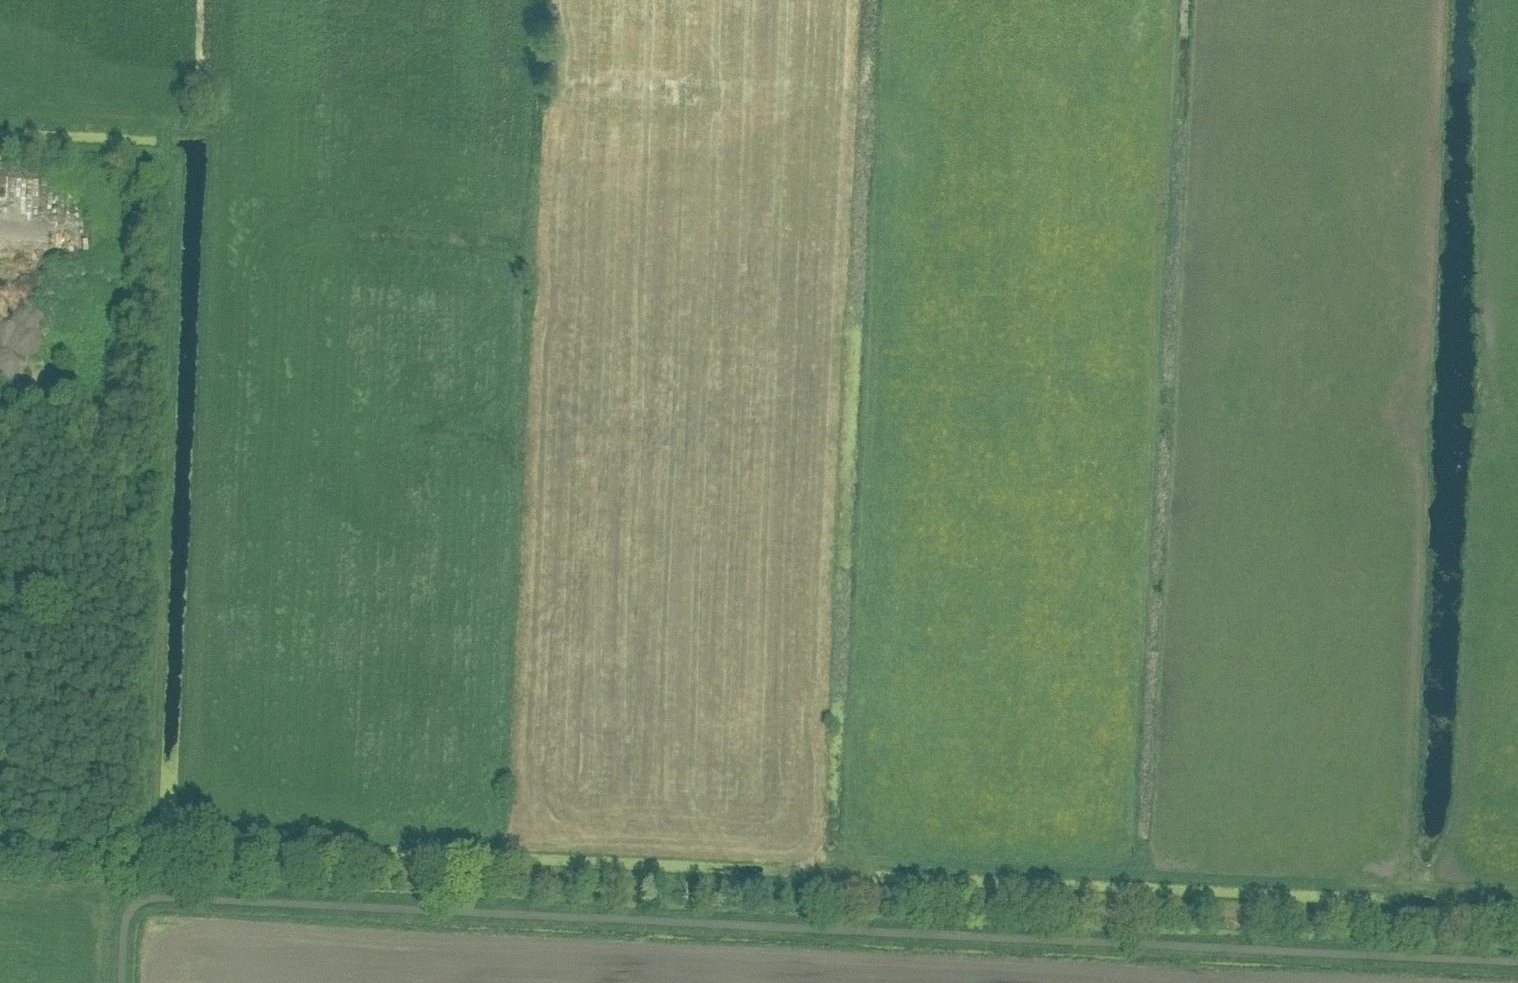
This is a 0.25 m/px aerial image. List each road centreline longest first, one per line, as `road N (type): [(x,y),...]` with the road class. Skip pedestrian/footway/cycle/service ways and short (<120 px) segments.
road 1 (track): [(1517,939),(169,871),(165,899)]

